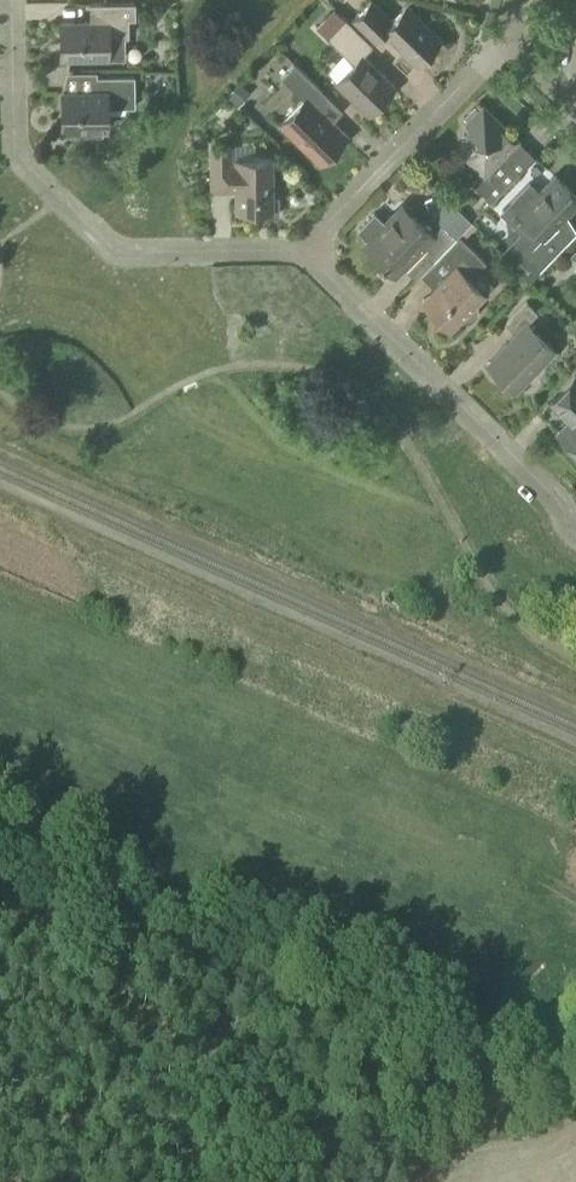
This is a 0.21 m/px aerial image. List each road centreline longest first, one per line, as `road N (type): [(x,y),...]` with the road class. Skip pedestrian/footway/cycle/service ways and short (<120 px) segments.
road 1 (track): [(564,1071),(0,846)]
road 2 (residential): [(306,250),(129,251),(107,244),(19,158),(12,0)]
road 3 (residential): [(575,540),(552,505),(306,250)]
road 4 (track): [(564,1071),(511,1095),(370,1122),(229,1181)]
road 5 (residential): [(306,250),(511,40)]

